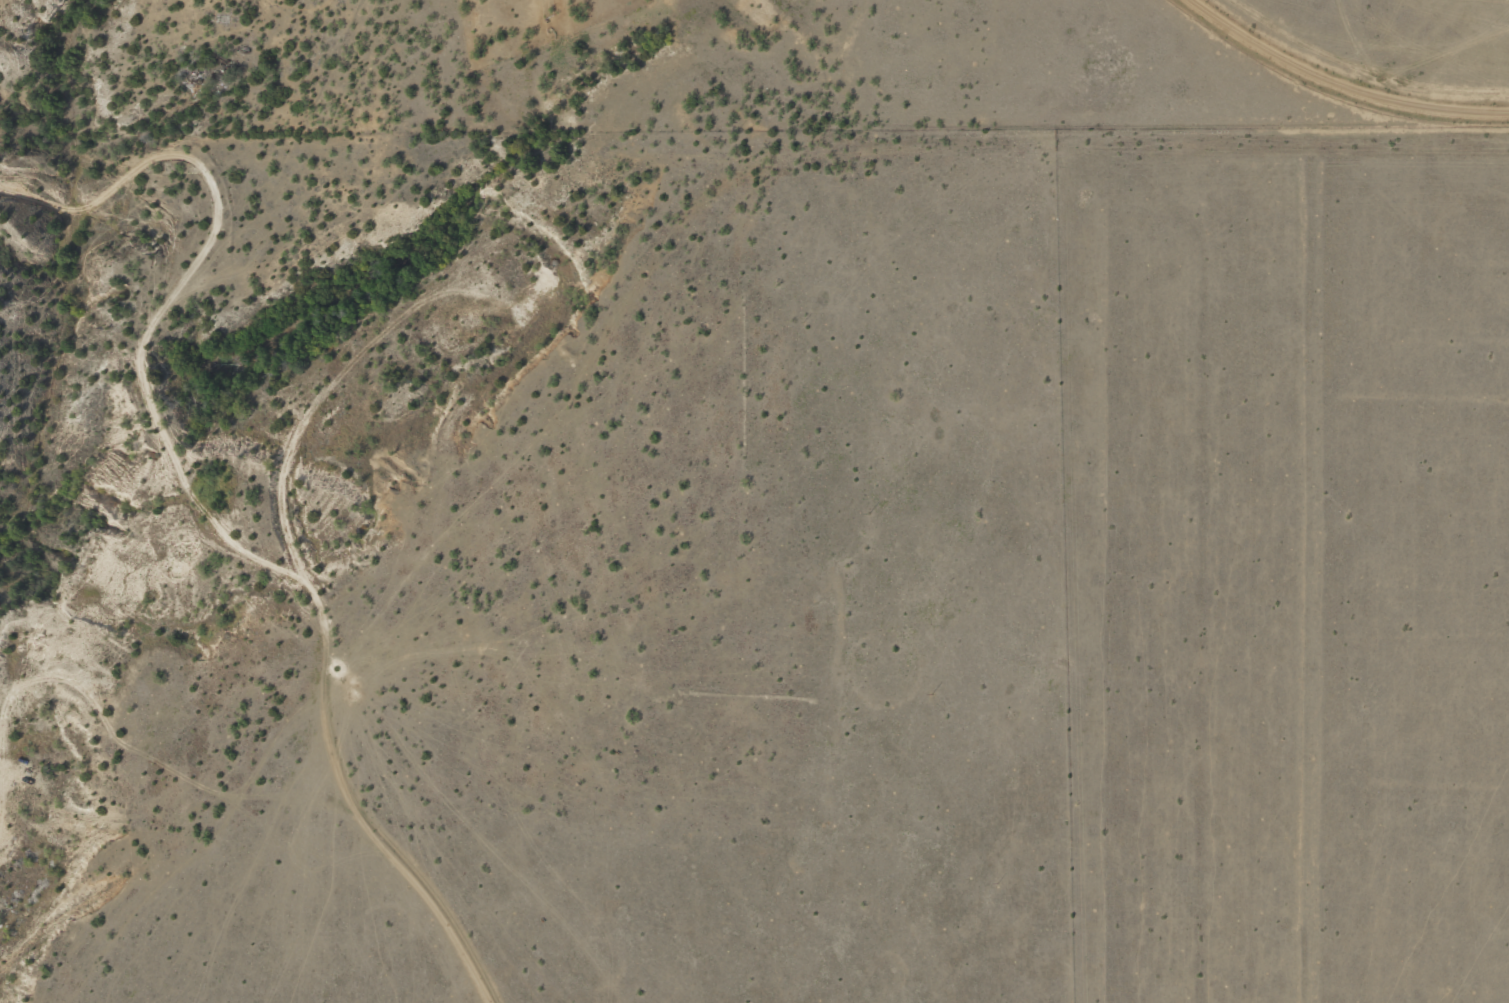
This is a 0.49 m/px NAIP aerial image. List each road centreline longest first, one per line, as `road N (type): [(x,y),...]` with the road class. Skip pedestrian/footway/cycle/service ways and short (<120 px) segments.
road 1 (residential): [(0,167),(144,168),(199,200),(202,260),(144,288),(81,341),(76,436),(144,535),(228,609),(301,657),(358,642),(462,543),(520,464),(583,298),(640,256),(1508,243)]
road 2 (residential): [(301,657),(317,772),(458,1002)]

